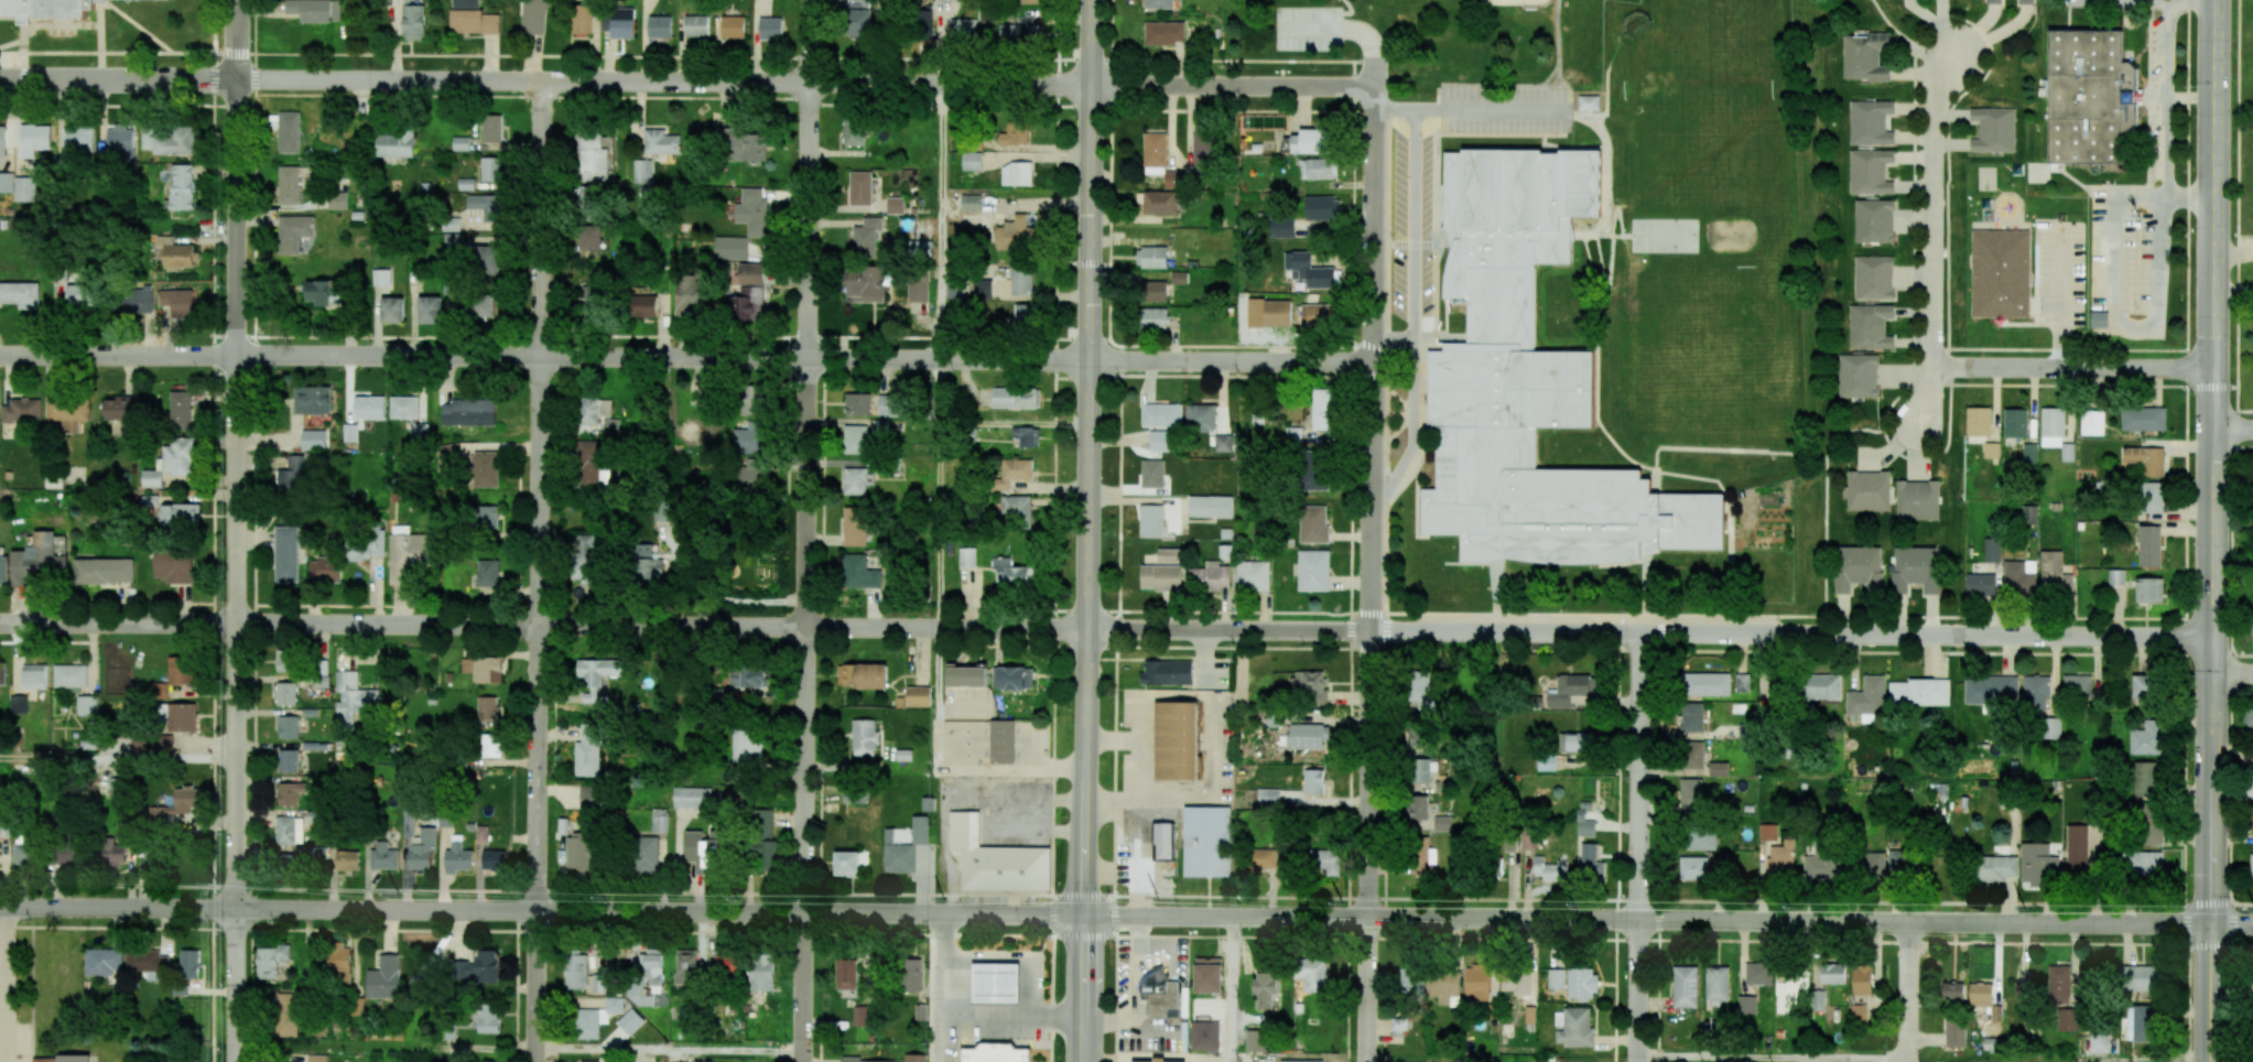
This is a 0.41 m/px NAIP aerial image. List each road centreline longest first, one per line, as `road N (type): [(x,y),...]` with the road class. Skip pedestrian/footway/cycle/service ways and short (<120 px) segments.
road 1 (tertiary): [(1086,915),(2210,925)]
road 2 (residential): [(1088,627),(2211,638)]
road 3 (secondary): [(1085,1061),(1092,0)]
road 4 (secondary): [(2210,925),(2214,0)]
road 5 (residential): [(804,913),(809,0)]
road 6 (residential): [(235,76),(940,76),(1092,84)]
road 7 (residential): [(236,351),(1090,359)]
road 8 (residential): [(236,620),(1088,627)]
road 9 (tertiary): [(236,909),(1086,915)]
road 10 (residential): [(538,912),(541,79)]
road 11 (residential): [(1371,919),(1373,86)]
road 12 (residential): [(236,909),(235,76)]
road 13 (residential): [(1934,367),(1934,110),(1956,54)]
road 14 (residential): [(1639,921),(1640,632)]
road 15 (residential): [(1090,359),(1373,361)]
road 16 (residential): [(1092,84),(1373,86)]
road 17 (residential): [(2212,369),(1934,367)]
road 18 (residential): [(0,352),(236,351)]
road 19 (tertiary): [(0,908),(236,909)]
road 20 (residential): [(0,620),(236,620)]
road 21 (residential): [(0,77),(235,76)]
road 22 (residential): [(7,908),(7,1061)]
road 23 (residential): [(236,1061),(236,909)]
road 24 (residential): [(536,1061),(538,912)]
road 25 (residential): [(804,1061),(804,913)]
road 26 (residential): [(1369,1061),(1371,919)]
road 27 (residential): [(1638,1061),(1639,921)]
road 28 (residential): [(1909,1061),(1910,923)]
road 29 (secondary): [(2209,1061),(2210,925)]

